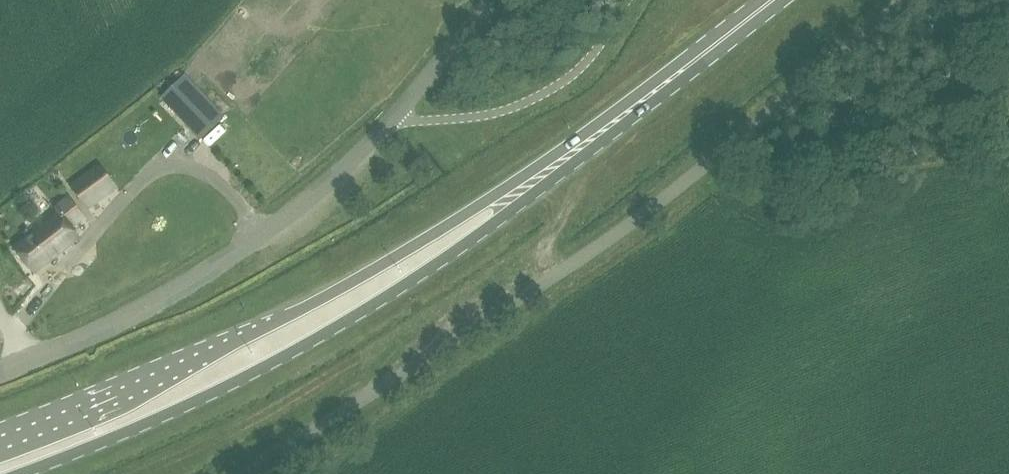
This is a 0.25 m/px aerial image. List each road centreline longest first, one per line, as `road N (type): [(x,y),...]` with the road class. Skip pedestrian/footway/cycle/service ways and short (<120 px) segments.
road 1 (unclassified): [(905,0),(631,225),(252,473)]
road 2 (primary): [(20,473),(170,415),(316,340),(434,268),(648,96)]
road 3 (primary): [(648,96),(409,249),(204,355),(0,442)]
road 4 (unclassified): [(0,371),(113,326),(264,233),(397,118),(490,0)]
road 5 (primary): [(648,96),(771,0)]

